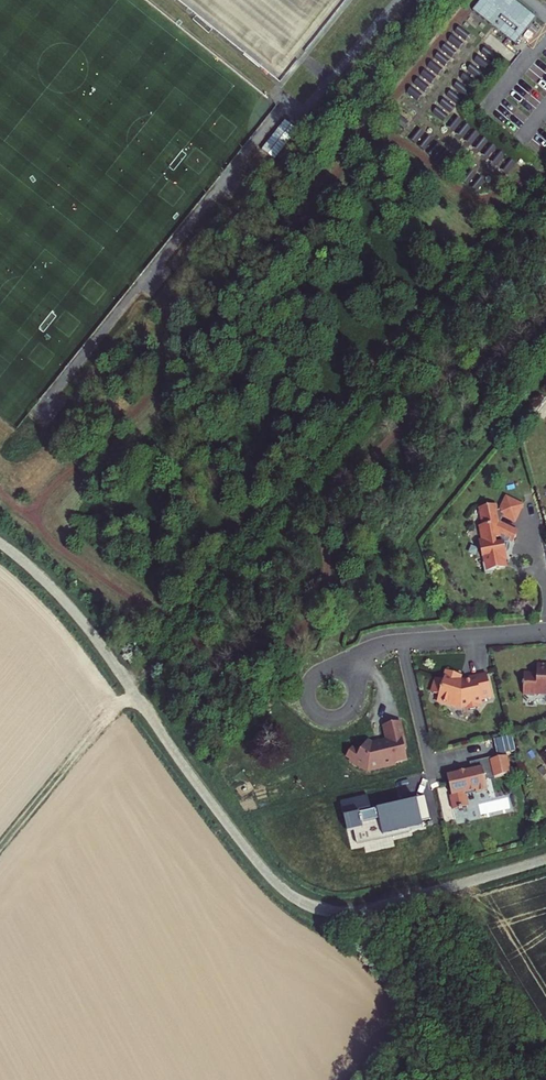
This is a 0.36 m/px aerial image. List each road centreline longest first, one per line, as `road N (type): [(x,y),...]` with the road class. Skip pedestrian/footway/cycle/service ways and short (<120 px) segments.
road 1 (unclassified): [(545,860),(365,911),(335,914),(294,899),(229,828),(84,625),(0,543)]
road 2 (track): [(183,630),(61,550),(0,492)]
road 3 (residential): [(343,671),(392,644),(545,630)]
road 4 (track): [(133,691),(0,848)]
road 5 (residential): [(343,671),(311,678),(312,710),(345,715),(355,684)]

